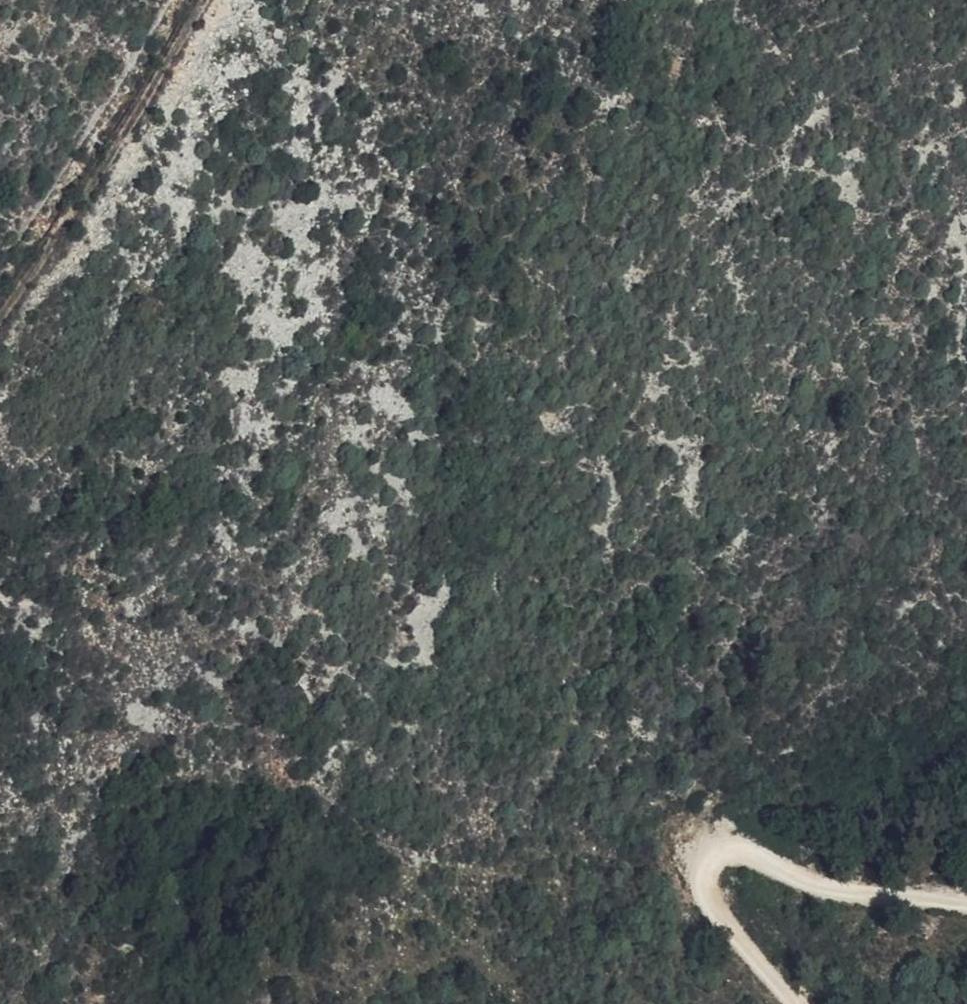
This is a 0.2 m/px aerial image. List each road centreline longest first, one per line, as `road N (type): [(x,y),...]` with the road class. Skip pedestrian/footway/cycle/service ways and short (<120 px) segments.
road 1 (track): [(966,910),(819,888),(747,851),(720,848),(704,858),(717,915),(798,1003)]
road 2 (track): [(0,312),(99,170),(201,0)]

